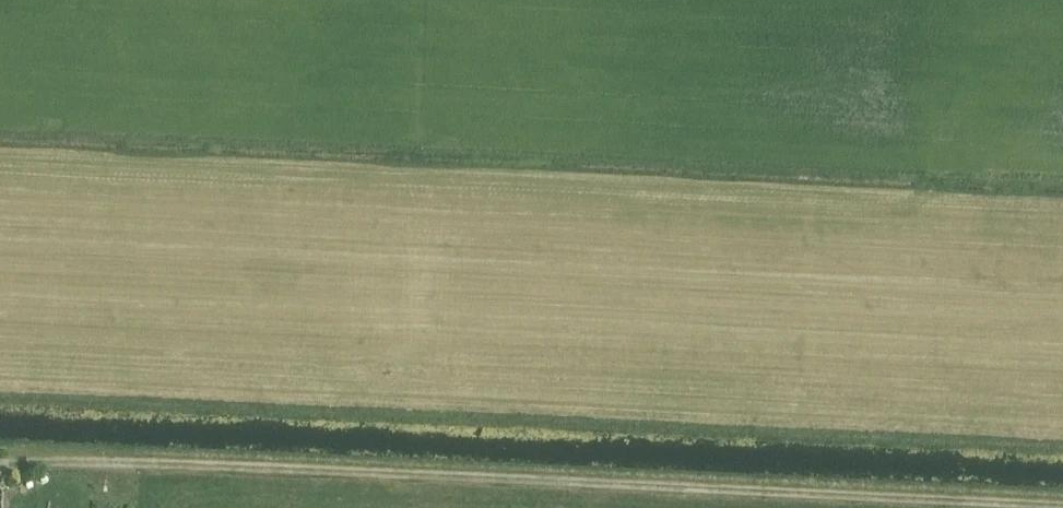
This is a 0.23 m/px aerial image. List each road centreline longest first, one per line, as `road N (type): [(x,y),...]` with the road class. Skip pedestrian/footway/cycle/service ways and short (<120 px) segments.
road 1 (track): [(1062,504),(0,461)]

